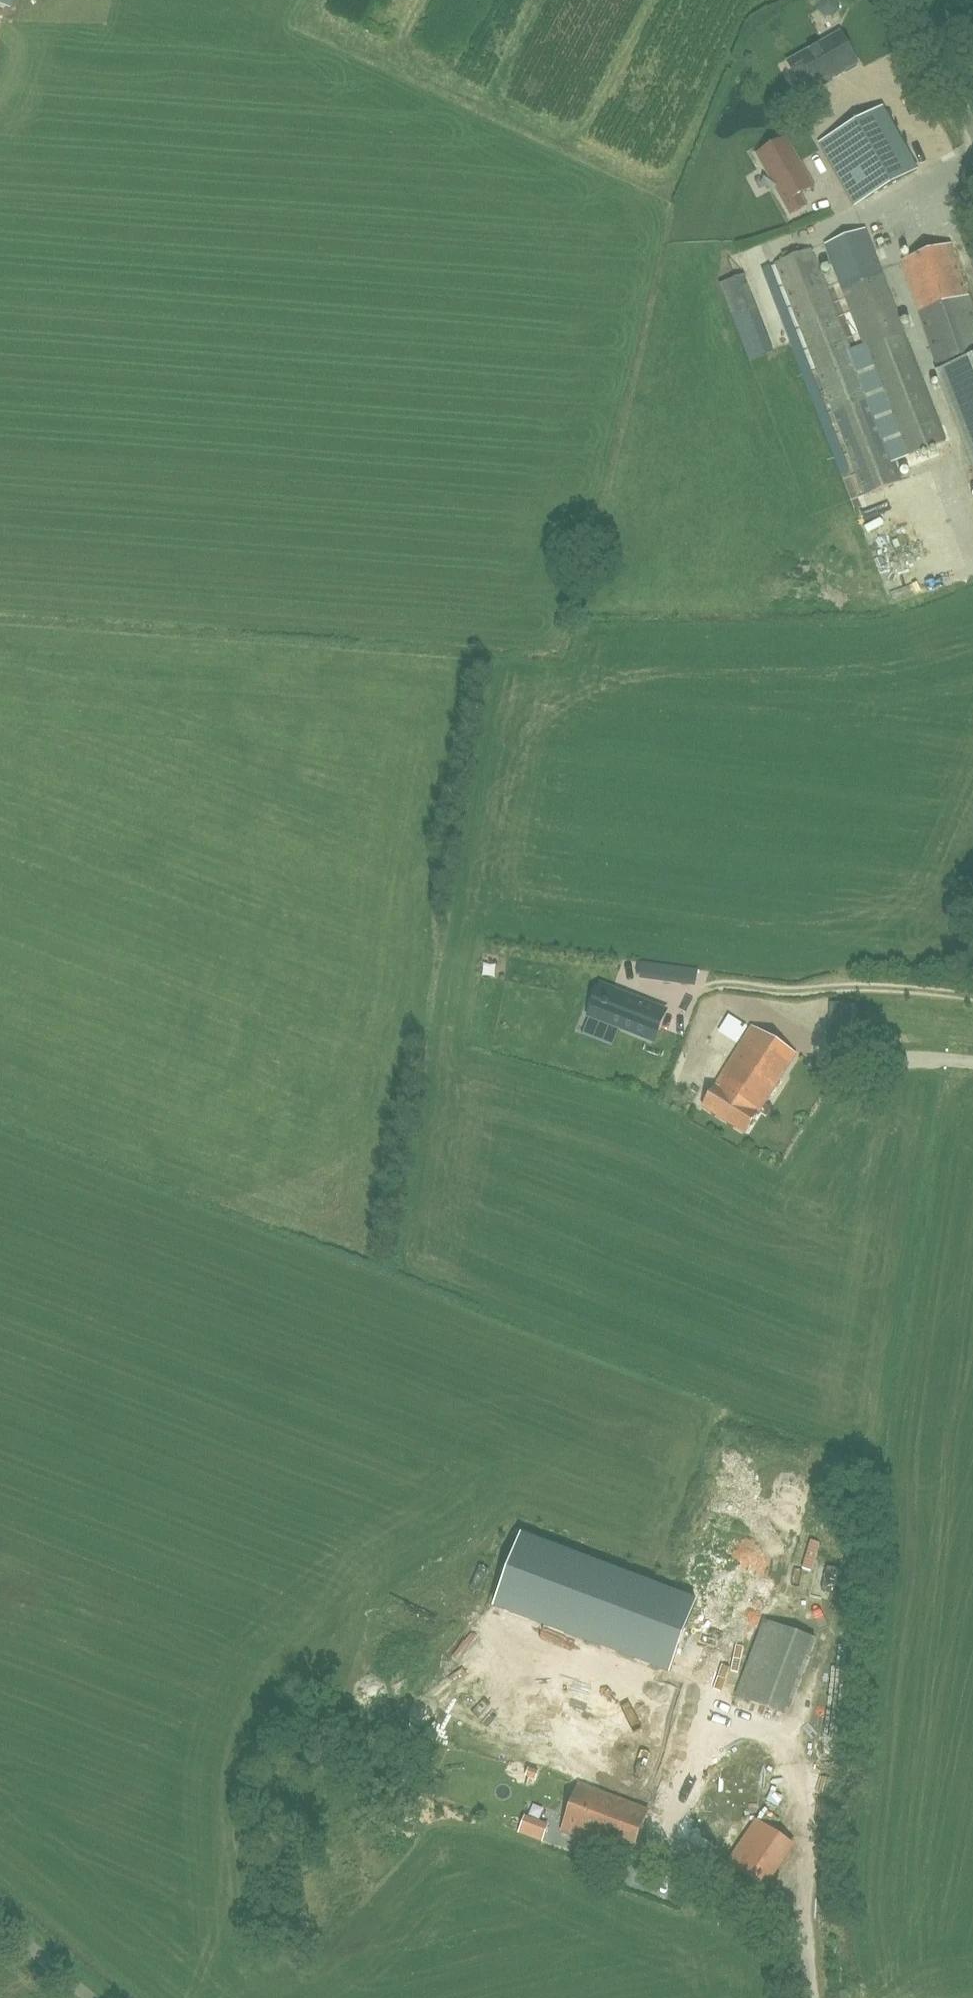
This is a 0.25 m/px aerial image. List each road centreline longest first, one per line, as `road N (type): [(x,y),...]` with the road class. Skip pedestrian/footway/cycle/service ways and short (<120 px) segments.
road 1 (unclassified): [(972,133),(915,35),(908,0)]

